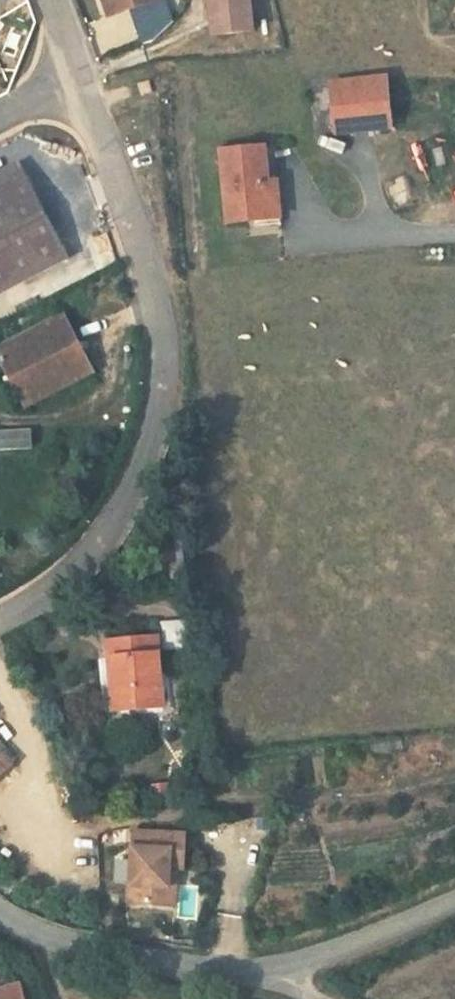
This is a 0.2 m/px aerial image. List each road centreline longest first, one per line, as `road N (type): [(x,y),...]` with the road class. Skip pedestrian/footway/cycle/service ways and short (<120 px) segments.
road 1 (residential): [(82,79),(133,217),(167,380),(139,488),(110,541),(64,587),(0,622)]
road 2 (unclassified): [(0,911),(17,925),(91,950),(205,971),(268,971)]
road 3 (unclassified): [(268,971),(454,901)]

